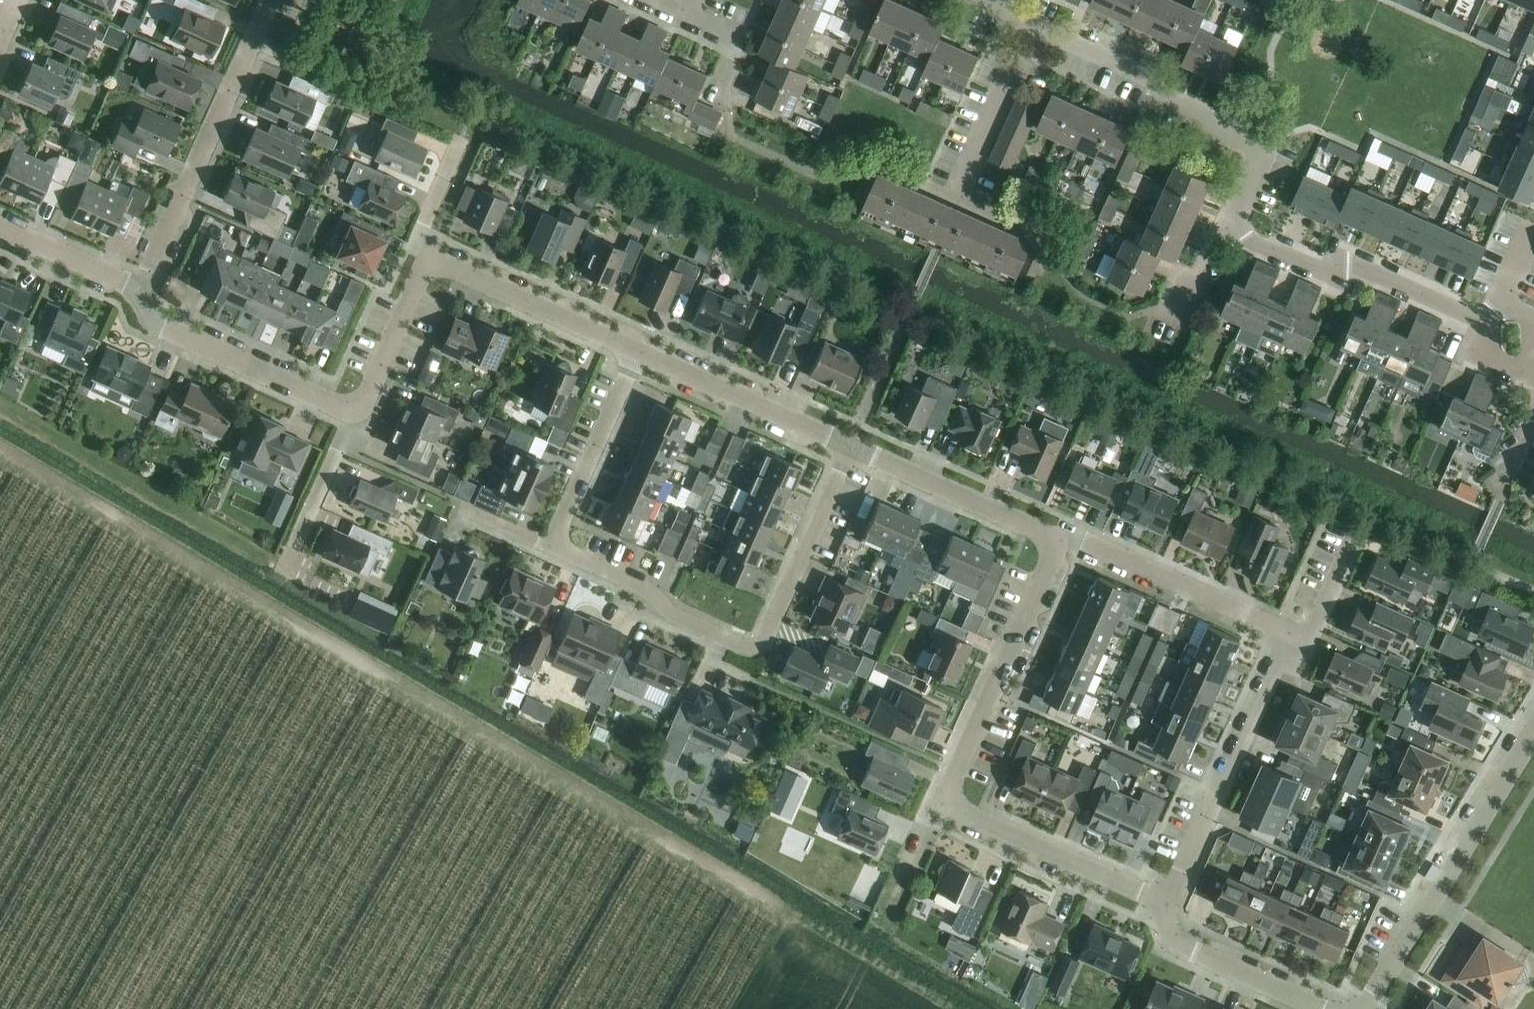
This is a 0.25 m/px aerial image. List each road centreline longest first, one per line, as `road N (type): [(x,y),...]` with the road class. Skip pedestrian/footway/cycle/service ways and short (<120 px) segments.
road 1 (residential): [(849,449),(756,645),(672,612),(646,587),(556,543)]
road 2 (residential): [(1233,218),(1250,178),(1239,138),(1162,101),(1146,77),(979,0)]
road 3 (residential): [(1533,725),(1361,1008)]
road 4 (residential): [(139,288),(273,0)]
road 5 (residential): [(1493,331),(1356,263),(1314,266),(1244,242),(1233,218)]
road 6 (residential): [(1166,900),(1285,633)]
road 7 (residential): [(944,798),(1055,560),(1055,542)]
road 8 (residential): [(352,409),(162,330),(151,323),(139,288)]
road 9 (residential): [(1285,633),(1086,540),(1055,542)]
road 10 (residential): [(1166,900),(944,798)]
road 11 (residential): [(849,449),(637,354)]
road 12 (residential): [(637,354),(445,266),(428,266)]
road 13 (residential): [(1055,542),(849,449)]
road 14 (residential): [(556,543),(637,354)]
road 15 (residential): [(1322,1008),(1176,943),(1166,900)]
road 16 (residential): [(285,570),(350,430),(352,409)]
road 17 (residential): [(428,266),(364,403),(352,409)]
road 18 (residential): [(139,288),(0,227)]
road 19 (residential): [(428,266),(423,227),(461,138)]
road 20 (residential): [(1285,633),(1316,626),(1356,533)]

